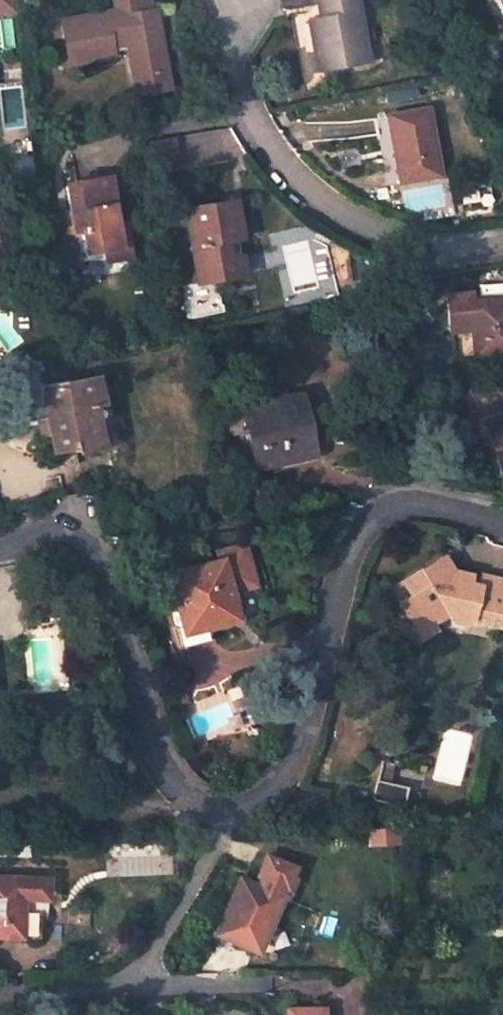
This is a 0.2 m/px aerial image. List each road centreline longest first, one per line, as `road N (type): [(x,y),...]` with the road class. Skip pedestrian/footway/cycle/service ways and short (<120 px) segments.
road 1 (residential): [(502,522),(409,501),(377,510),(350,545),(285,775),(250,804)]
road 2 (residential): [(250,804),(220,808),(194,800),(160,765),(73,533),(52,529),(0,545)]
road 3 (residential): [(502,237),(417,240),(345,218),(283,164),(230,0)]
road 4 (residential): [(127,984),(357,982)]
road 5 (residential): [(250,804),(226,817),(127,984)]
road 6 (residential): [(127,984),(0,992)]

